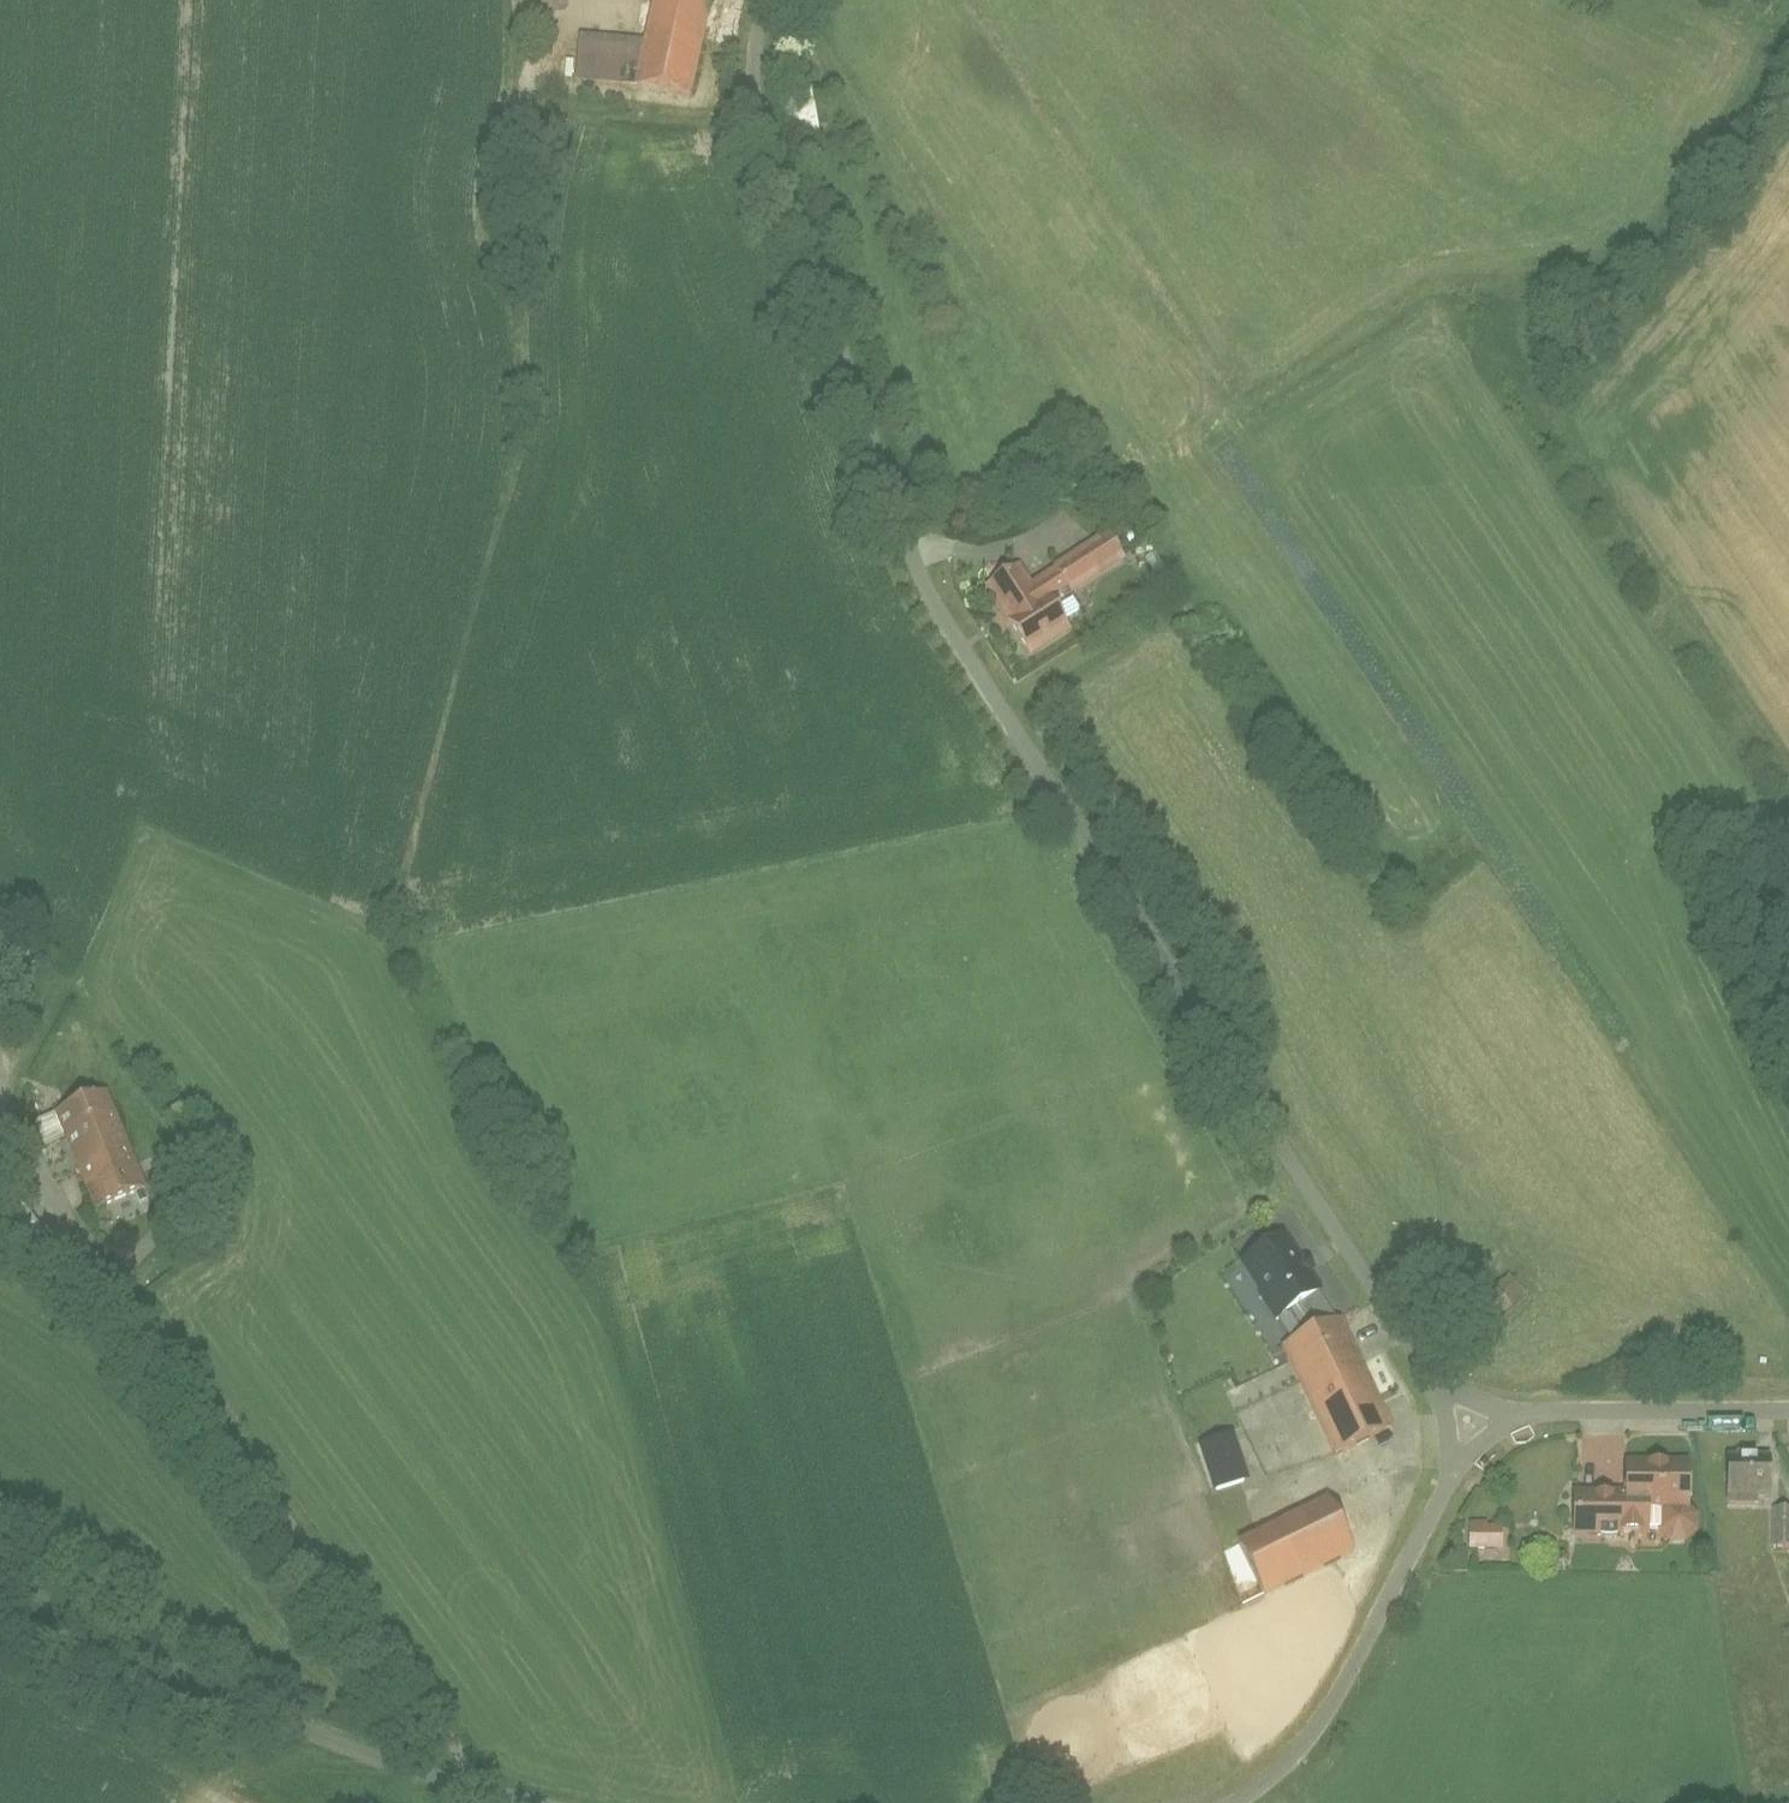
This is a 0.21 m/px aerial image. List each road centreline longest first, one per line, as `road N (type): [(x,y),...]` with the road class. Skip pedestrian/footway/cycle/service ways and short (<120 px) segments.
road 1 (track): [(0,1097),(110,1299),(451,1748),(460,1783)]
road 2 (residential): [(536,1802),(364,1757),(150,1661),(0,1567)]
road 3 (residential): [(1510,326),(1605,512),(1788,776)]
road 4 (residential): [(1546,1415),(1510,1422),(1465,1459),(1336,1701),(1284,1764),(1234,1802)]
road 5 (residential): [(1788,1414),(1546,1415)]
road 6 (residential): [(1423,1368),(1471,1397),(1546,1415)]

